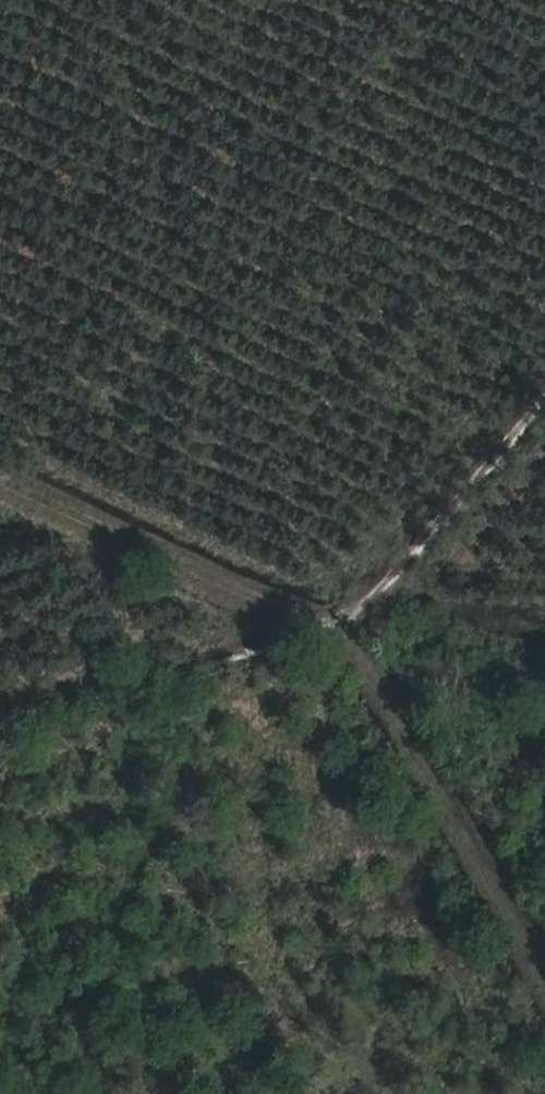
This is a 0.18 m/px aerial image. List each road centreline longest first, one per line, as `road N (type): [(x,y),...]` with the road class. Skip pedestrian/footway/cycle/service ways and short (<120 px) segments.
road 1 (track): [(544,999),(343,638),(0,480)]
road 2 (track): [(544,405),(343,638),(0,732)]

